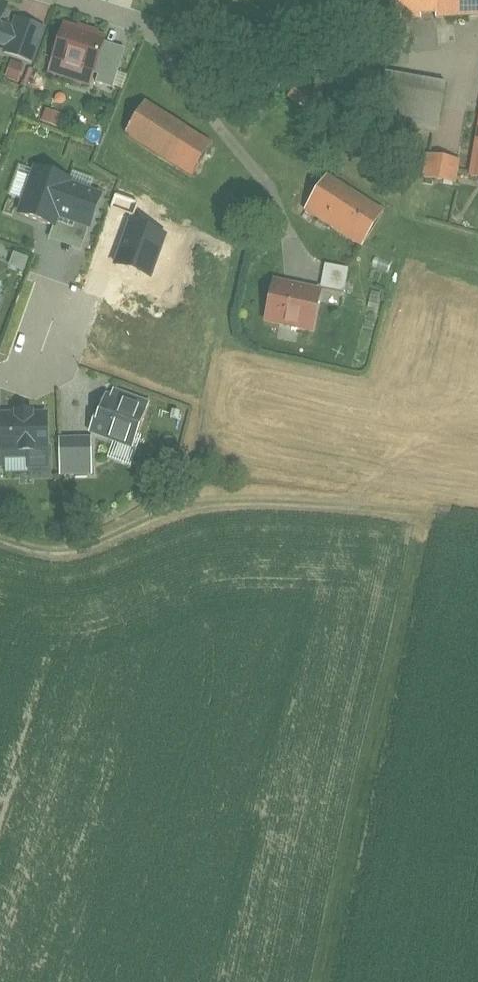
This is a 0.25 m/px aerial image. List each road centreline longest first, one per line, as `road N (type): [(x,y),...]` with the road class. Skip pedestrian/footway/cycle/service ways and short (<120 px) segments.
road 1 (track): [(0,522),(58,537),(188,481),(403,493),(427,501)]

